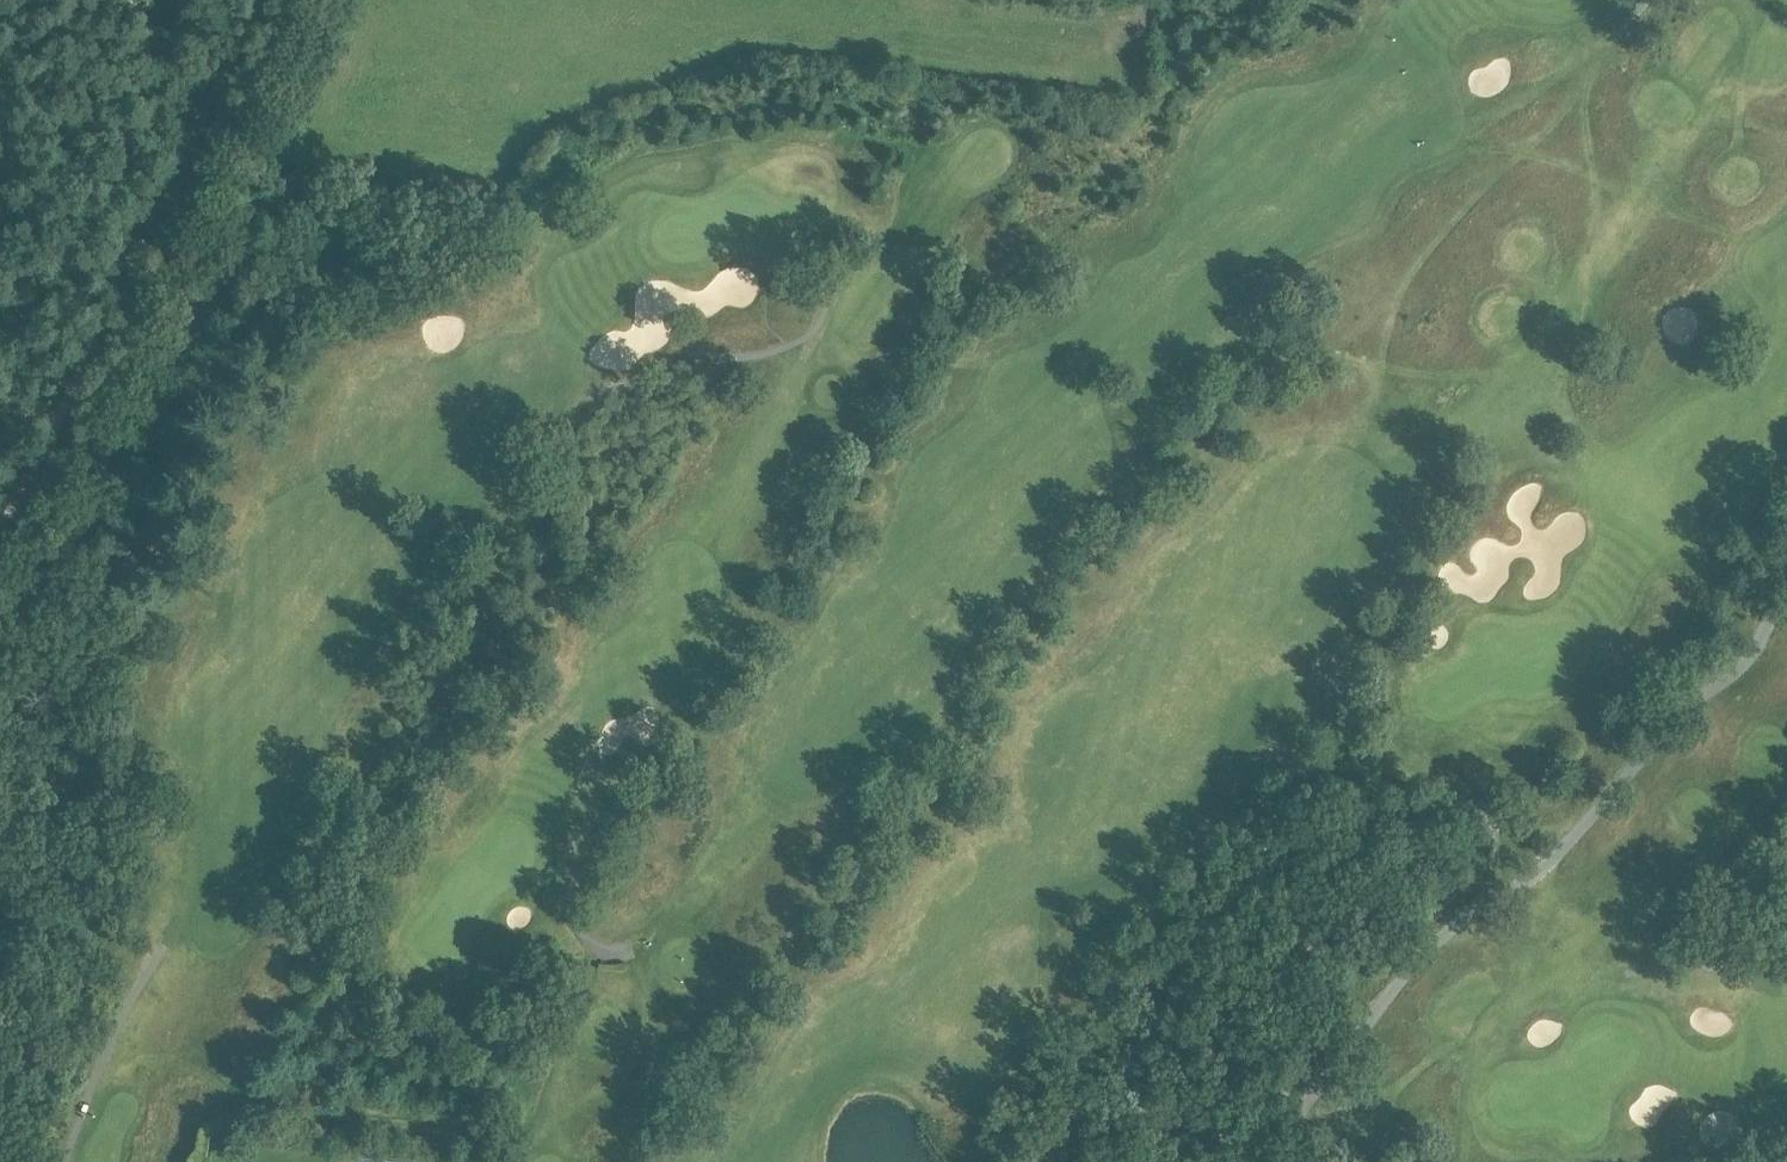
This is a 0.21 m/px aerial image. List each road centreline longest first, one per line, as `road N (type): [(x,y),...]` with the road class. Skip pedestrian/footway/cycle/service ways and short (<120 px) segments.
road 1 (track): [(0,685),(338,0)]

